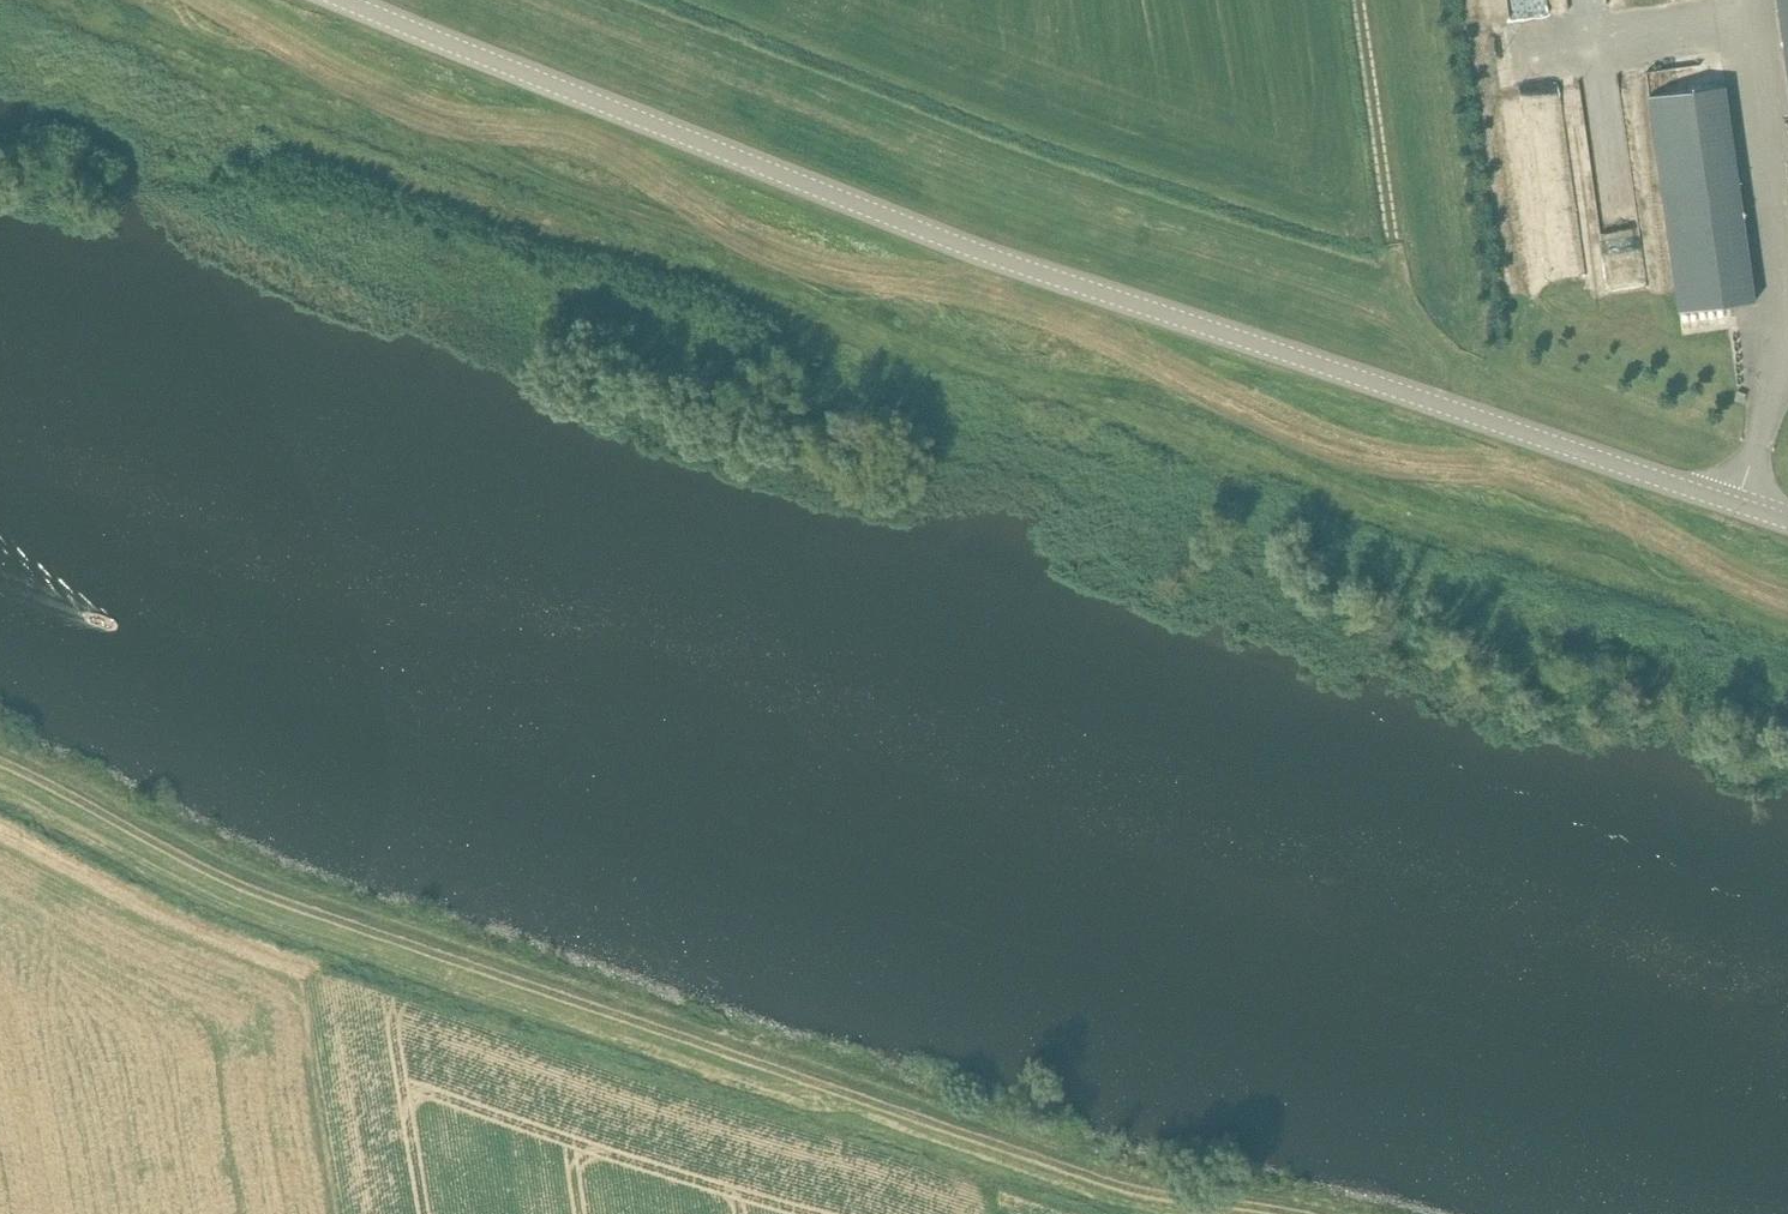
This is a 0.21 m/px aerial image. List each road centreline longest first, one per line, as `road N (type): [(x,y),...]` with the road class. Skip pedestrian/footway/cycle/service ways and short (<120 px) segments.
road 1 (unclassified): [(1787,521),(980,252),(343,0)]
road 2 (track): [(1393,239),(1359,0)]

